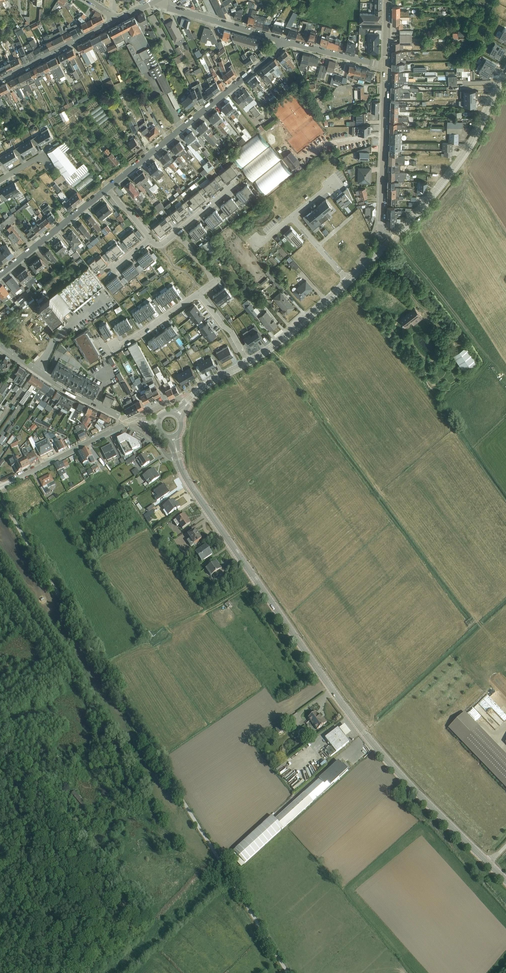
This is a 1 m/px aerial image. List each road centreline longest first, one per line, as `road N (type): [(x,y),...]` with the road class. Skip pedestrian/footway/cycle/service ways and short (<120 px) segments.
road 1 (tertiary): [(487,863),(373,746),(177,455)]
road 2 (residential): [(108,188),(284,41)]
road 3 (tertiary): [(505,75),(463,158),(389,242)]
road 4 (tertiary): [(389,242),(380,223),(385,66)]
road 5 (tertiary): [(130,421),(78,397),(0,344)]
road 6 (unclassified): [(130,421),(0,484)]
road 7 (residential): [(0,275),(108,188)]
road 8 (residential): [(160,0),(284,41)]
road 9 (tertiary): [(247,362),(349,281)]
road 10 (residential): [(114,21),(0,80)]

